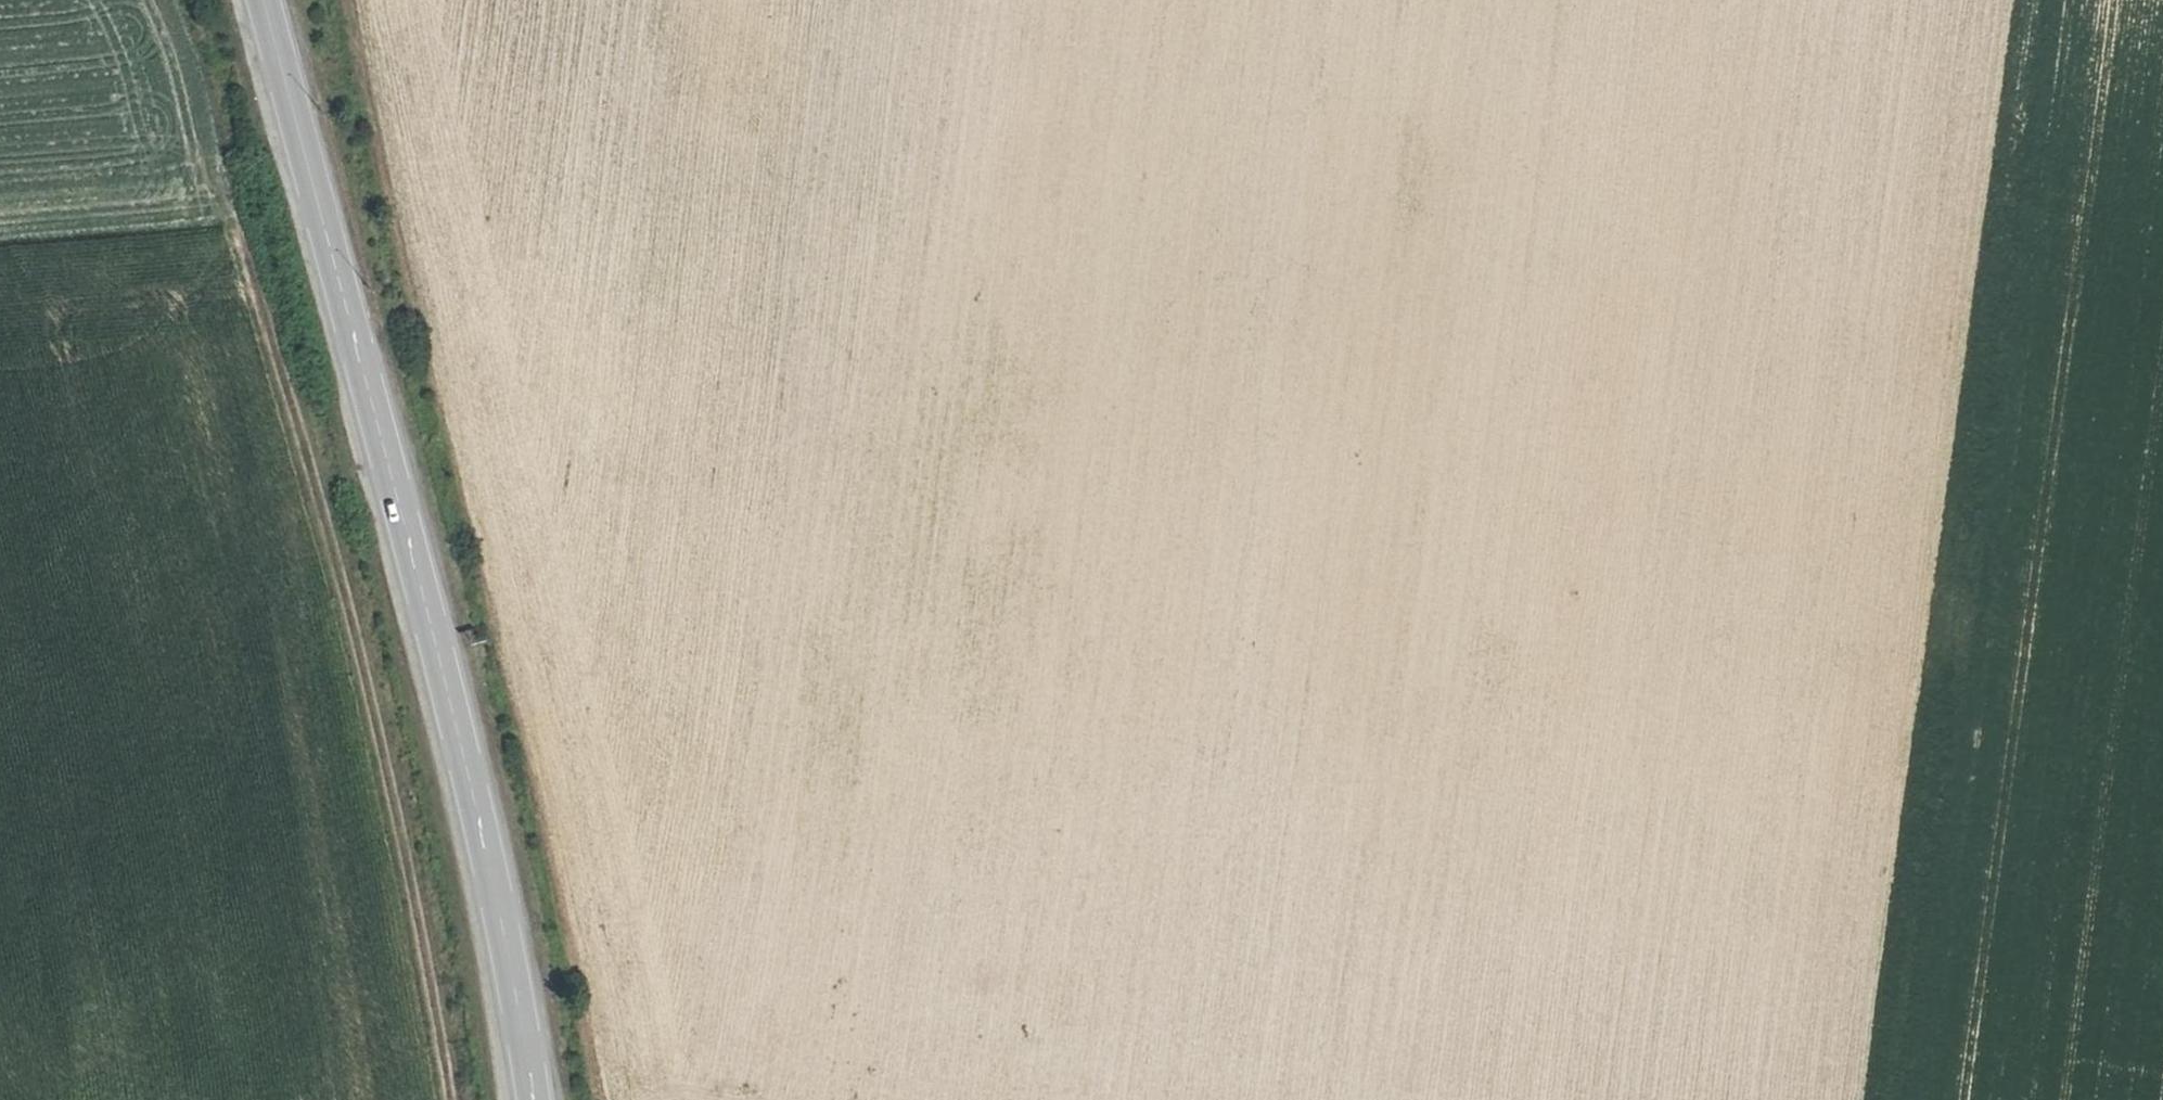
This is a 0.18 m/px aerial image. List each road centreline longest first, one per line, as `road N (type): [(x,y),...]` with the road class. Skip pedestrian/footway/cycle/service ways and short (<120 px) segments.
road 1 (secondary): [(263,0),(436,643),(533,1099)]

